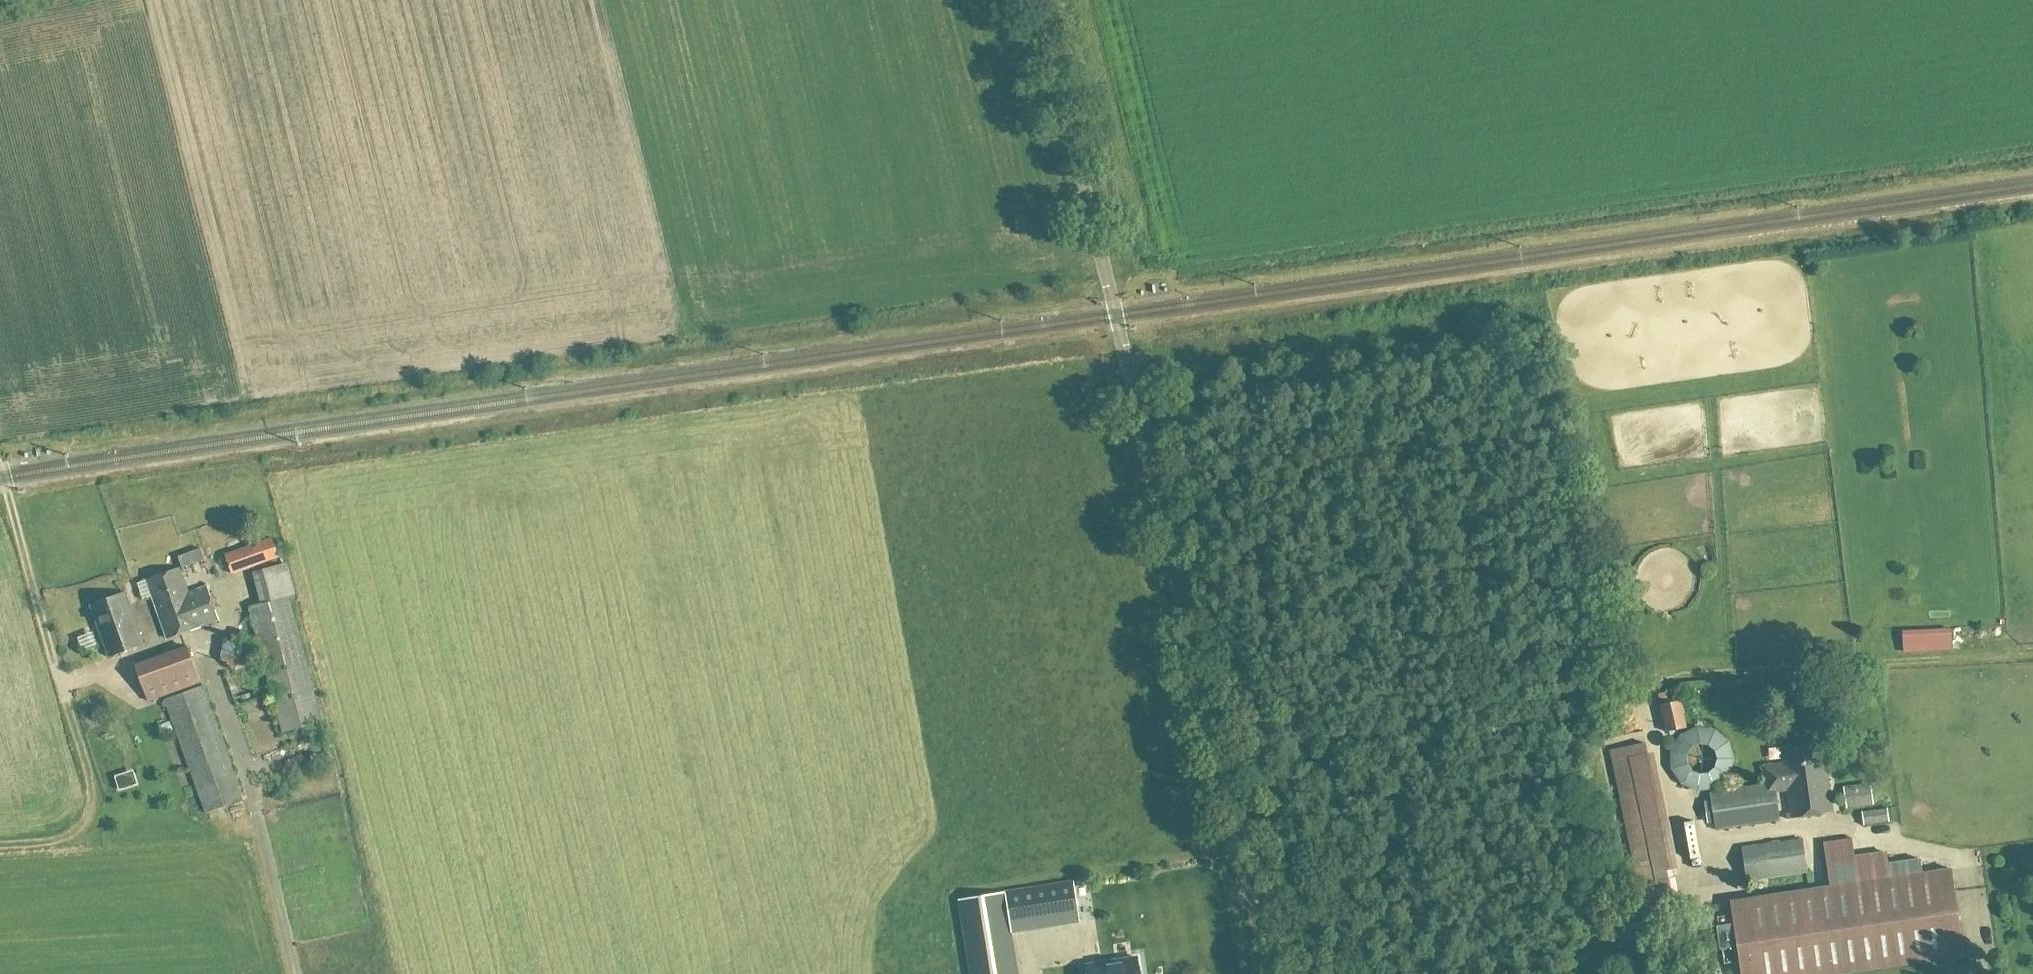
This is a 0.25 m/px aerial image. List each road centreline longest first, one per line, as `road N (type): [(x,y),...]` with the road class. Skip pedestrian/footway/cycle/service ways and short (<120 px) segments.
road 1 (unclassified): [(1267,973),(1038,0)]
road 2 (track): [(0,465),(97,796),(77,836),(0,843)]

